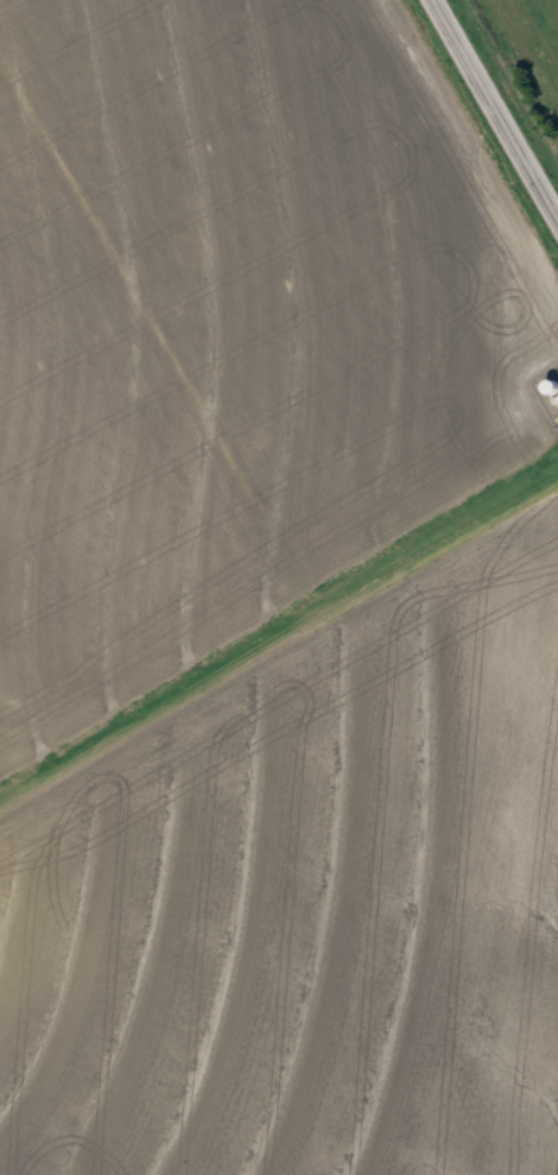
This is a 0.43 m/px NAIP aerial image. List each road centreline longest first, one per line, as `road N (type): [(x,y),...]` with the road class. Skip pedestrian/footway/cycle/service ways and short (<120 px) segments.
road 1 (secondary): [(557,204),(439,0)]

